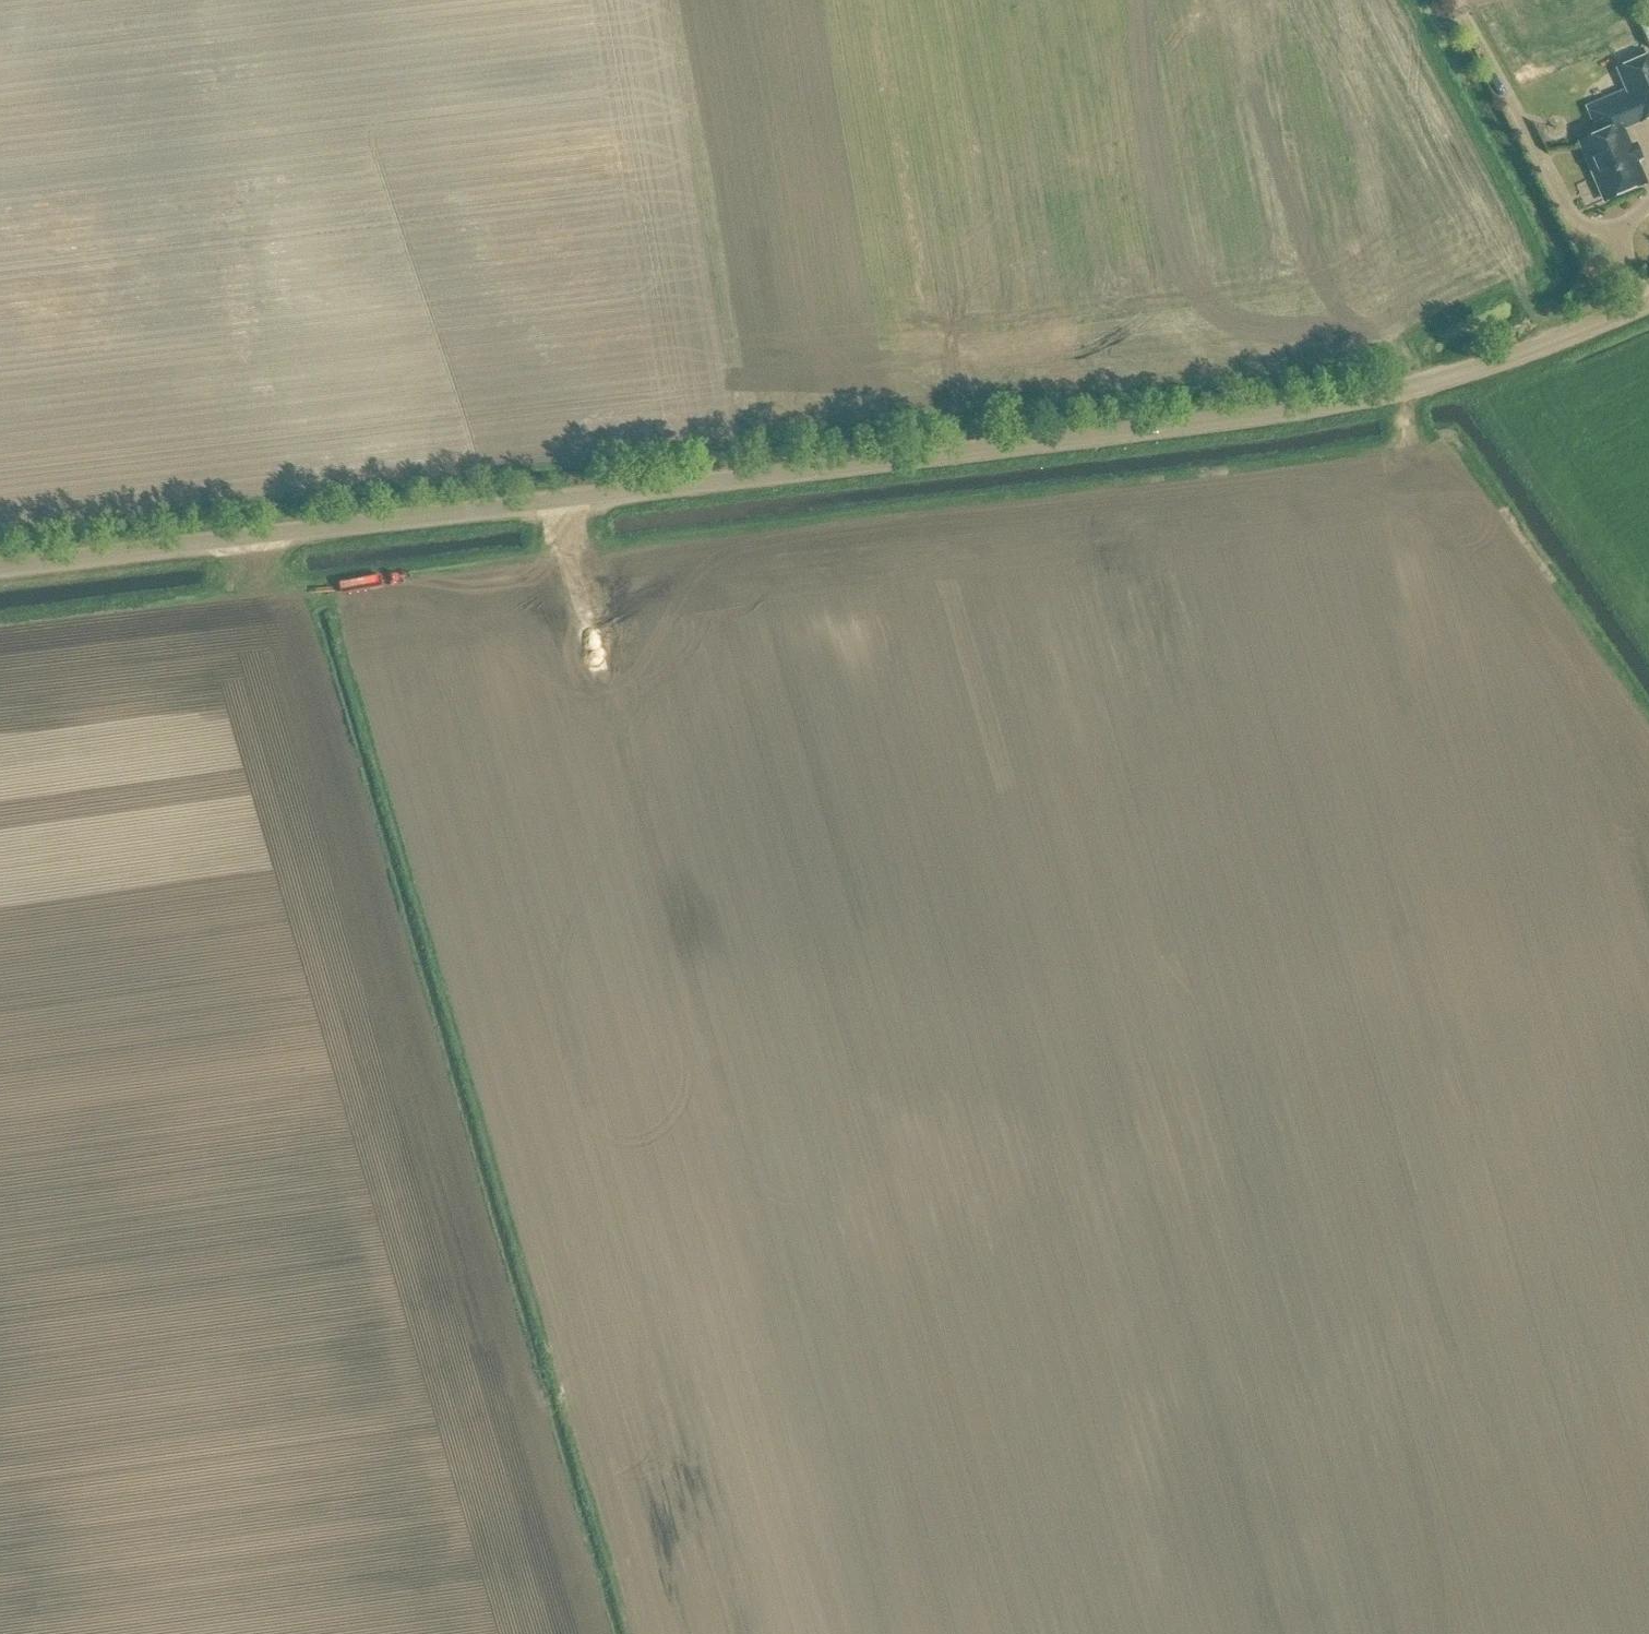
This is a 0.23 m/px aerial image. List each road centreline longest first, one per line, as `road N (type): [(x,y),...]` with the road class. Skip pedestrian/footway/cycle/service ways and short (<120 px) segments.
road 1 (unclassified): [(0,570),(1313,413),(1498,365),(1648,304)]

